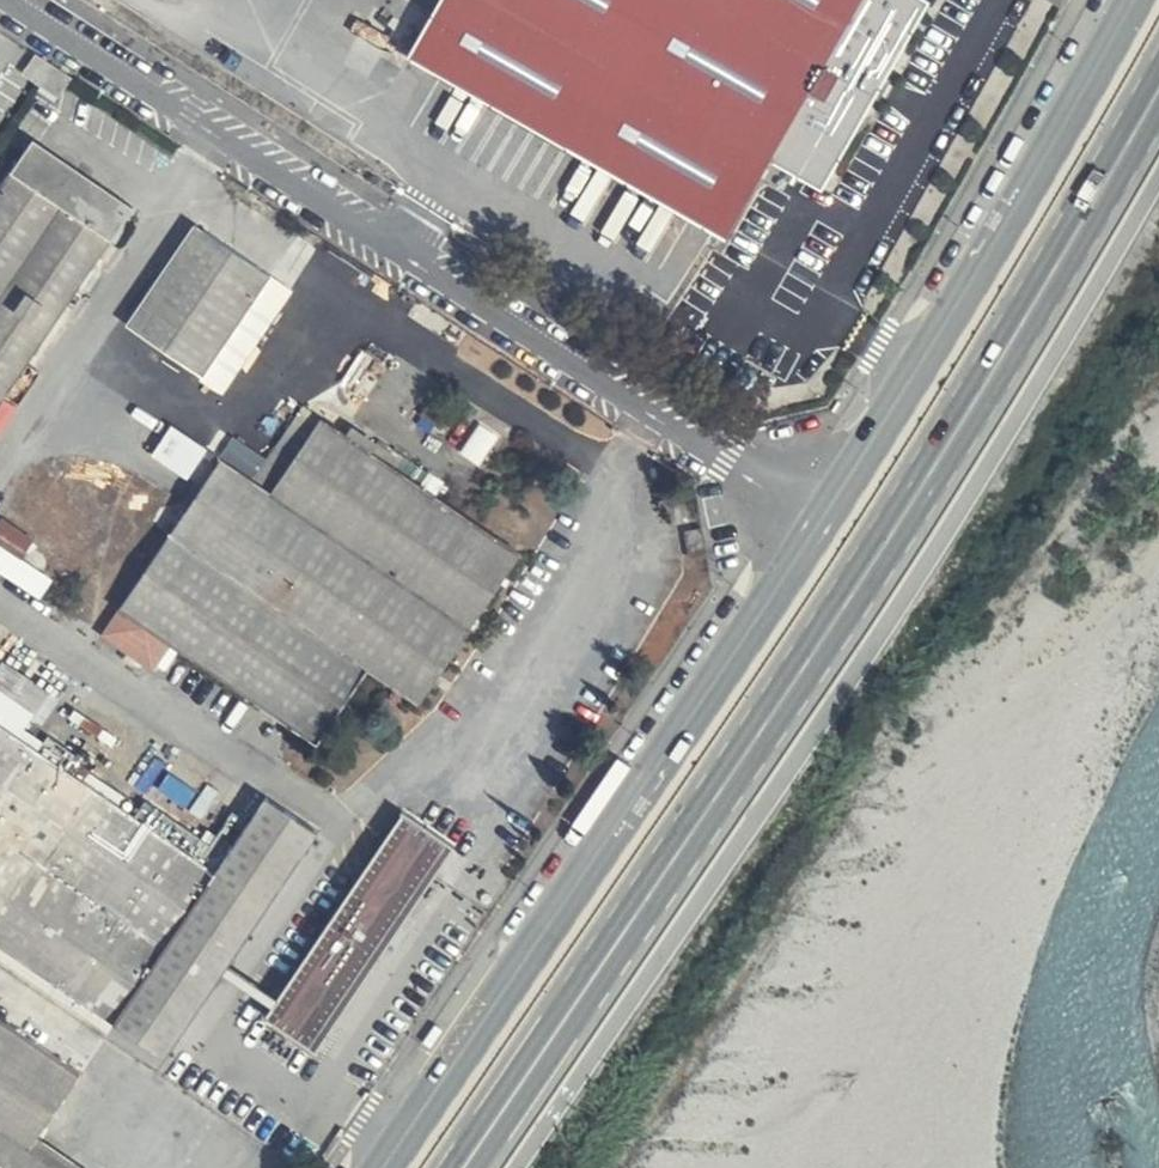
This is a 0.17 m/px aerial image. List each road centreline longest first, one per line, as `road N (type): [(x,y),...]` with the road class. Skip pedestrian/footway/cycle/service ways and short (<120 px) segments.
road 1 (trunk): [(465,1167),(883,543),(1158,85)]
road 2 (unclassified): [(6,0),(823,514)]
road 3 (tertiary): [(386,1167),(823,514)]
road 4 (tertiary): [(823,514),(1133,0)]

